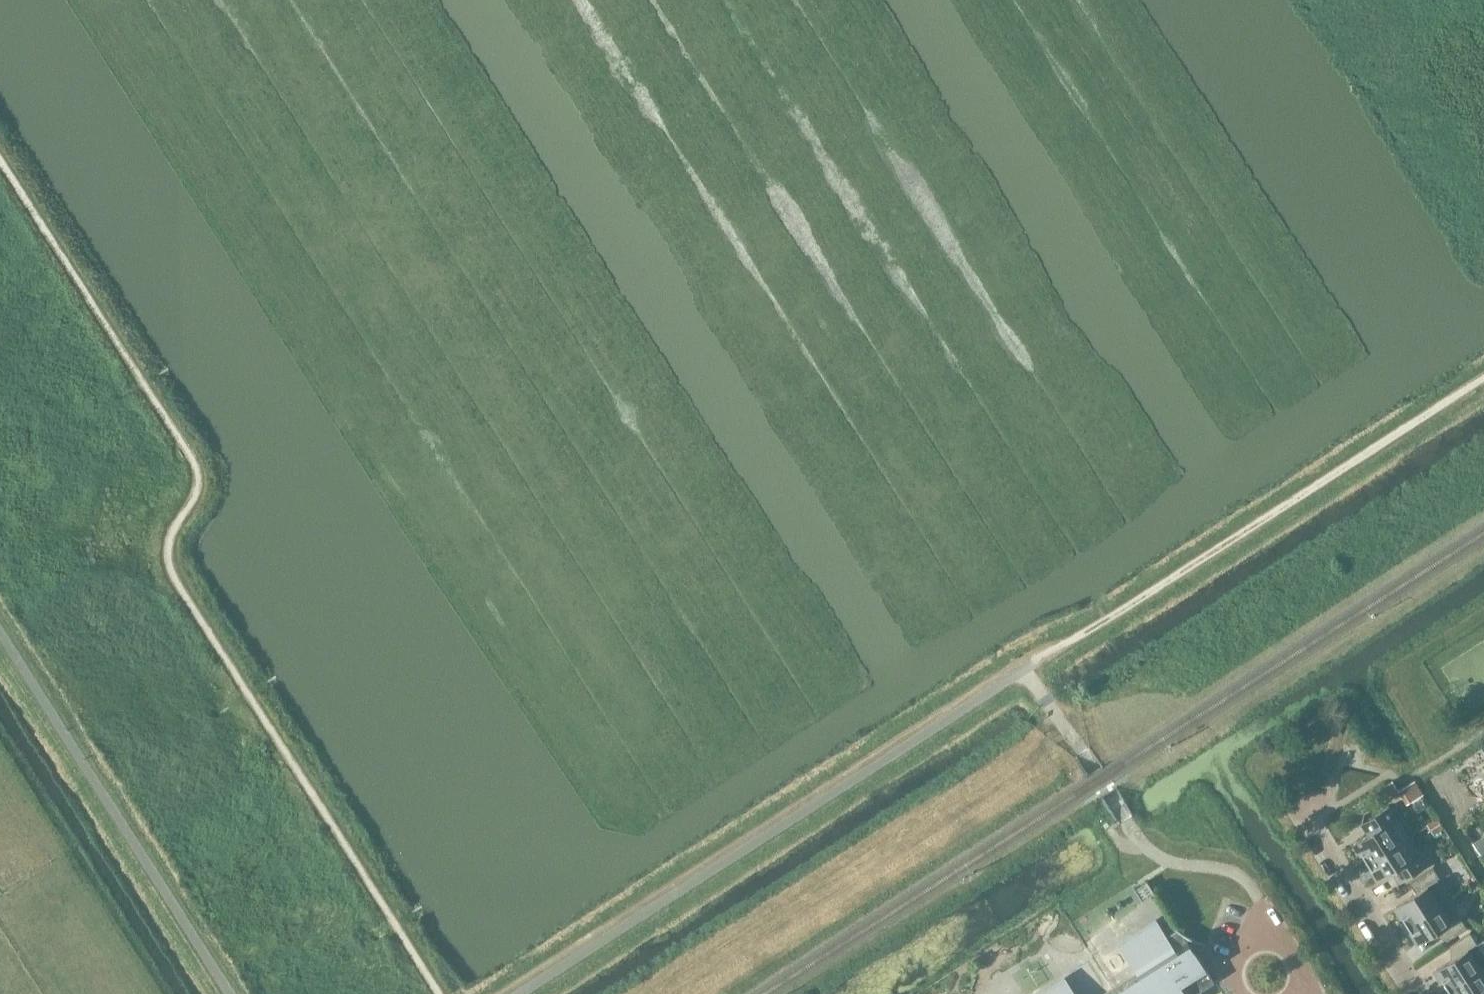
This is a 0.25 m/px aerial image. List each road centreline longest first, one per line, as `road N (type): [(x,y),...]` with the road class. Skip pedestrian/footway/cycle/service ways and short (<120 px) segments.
road 1 (residential): [(1421,993),(1299,800)]

